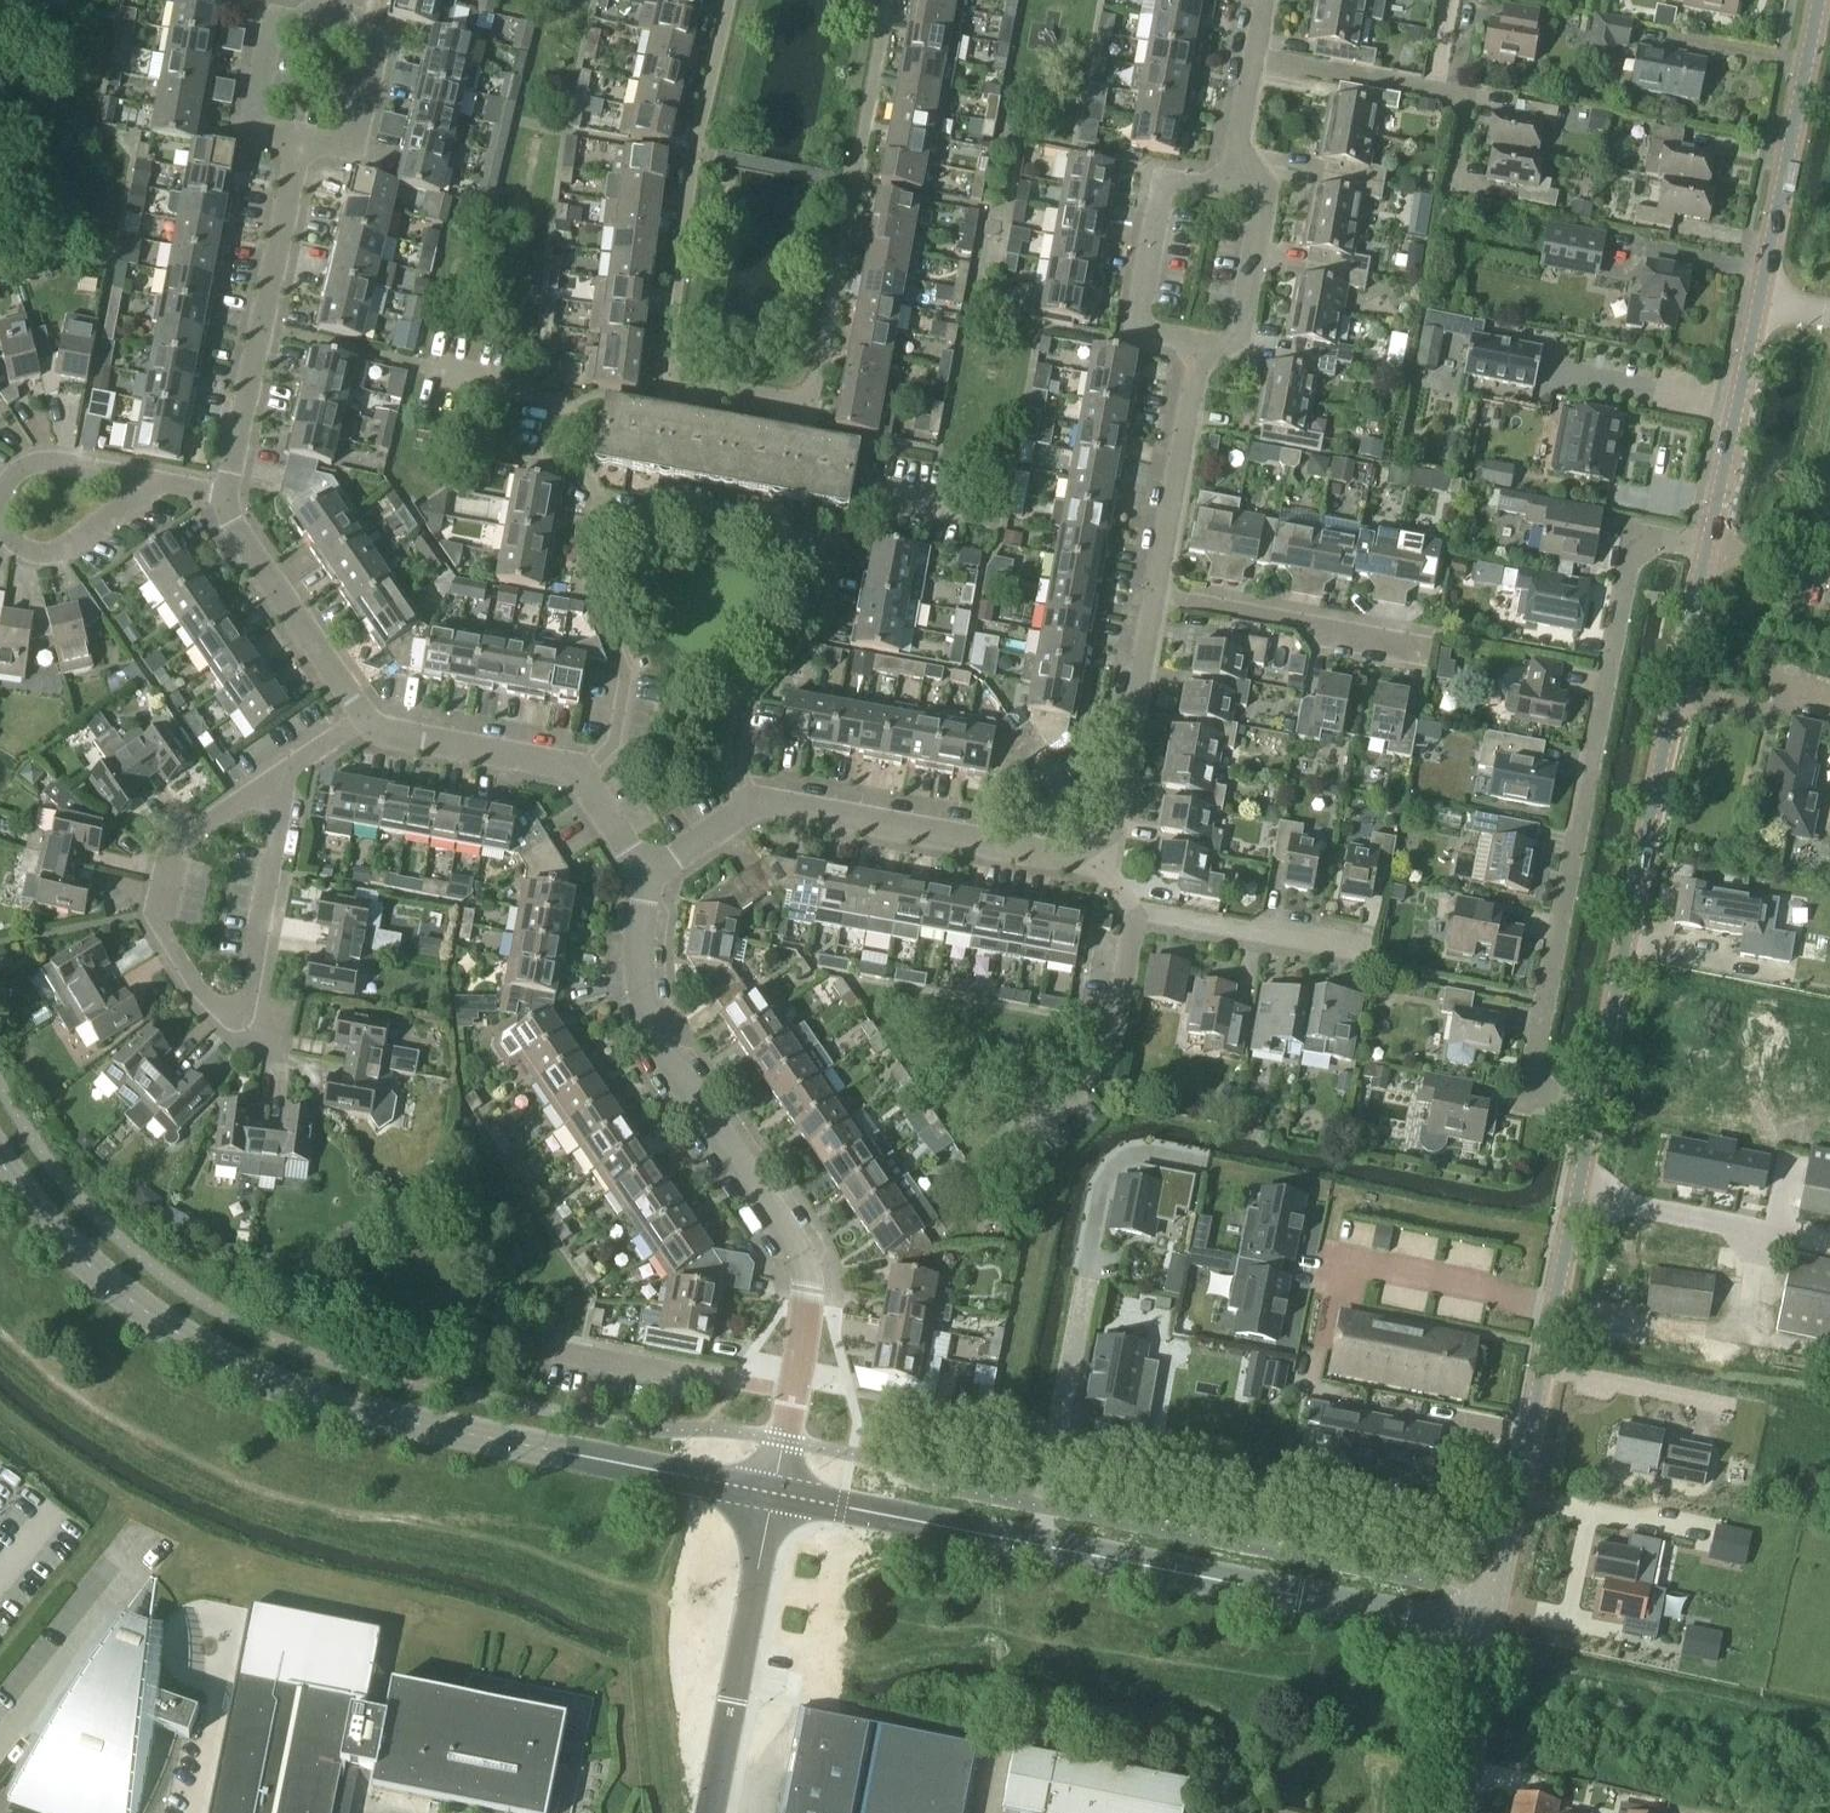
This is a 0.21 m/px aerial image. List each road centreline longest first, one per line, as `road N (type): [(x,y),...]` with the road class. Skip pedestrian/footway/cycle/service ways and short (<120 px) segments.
road 1 (residential): [(728,0),(661,388),(816,418),(887,0)]
road 2 (tertiary): [(773,1494),(421,1428),(287,1389),(162,1325),(109,1283),(54,1231),(0,1159)]
road 3 (tertiary): [(1493,1634),(773,1494)]
road 4 (residential): [(1595,1106),(1527,1093),(1638,537),(1706,551)]
road 5 (residential): [(648,872),(635,969),(649,1035),(676,1084),(788,1227),(806,1267),(807,1300),(773,1494)]
road 6 (tertiary): [(1595,1106),(1706,551)]
road 7 (tertiary): [(1706,551),(1820,0)]
road 8 (tertiary): [(1493,1634),(1595,1106)]
road 9 (residential): [(748,807),(731,764),(746,697),(815,621),(823,602),(817,553),(801,542),(665,516),(615,518)]
road 10 (residential): [(748,807),(857,814),(1097,852)]
road 11 (residential): [(245,1010),(222,1015),(164,912),(175,853),(293,771)]
road 12 (residential): [(147,490),(57,548),(31,548),(5,523),(4,497),(30,468),(58,467),(125,486)]
road 13 (unclassified): [(711,1812),(773,1494)]
road 14 (residential): [(615,518),(558,448),(555,403),(382,357)]
road 15 (residential): [(1011,1163),(1066,1117),(1107,1062),(1134,914)]
road 16 (residential): [(1431,640),(1148,592)]
road 17 (residential): [(615,518),(593,554),(589,580),(625,672),(612,749),(582,774)]
road 18 (residential): [(1239,165),(1165,193),(1143,266),(1146,332),(1191,376)]
road 19 (residential): [(1097,852),(1148,592)]
road 20 (residential): [(1191,376),(1249,336),(1265,255),(1259,207),(1239,165)]
road 21 (residential): [(293,771),(245,1010)]
road 22 (residential): [(349,717),(582,774)]
road 23 (residential): [(240,507),(349,717)]
road 24 (residential): [(1360,953),(1134,914)]
road 25 (unclassified): [(0,1743),(133,1564)]
road 26 (residential): [(1148,592),(1191,376)]
road 27 (residential): [(299,152),(252,124),(270,31),(333,21)]
road 28 (residential): [(333,21),(379,56),(362,141),(299,152)]
road 29 (residential): [(1441,88),(1248,61)]
road 30 (residential): [(270,327),(240,507)]
road 31 (tertiary): [(1461,1812),(1493,1634)]
road 32 (residential): [(299,152),(270,327)]
road 33 (residential): [(1706,551),(1829,576)]
road 34 (unclassified): [(186,1812),(212,1692)]

